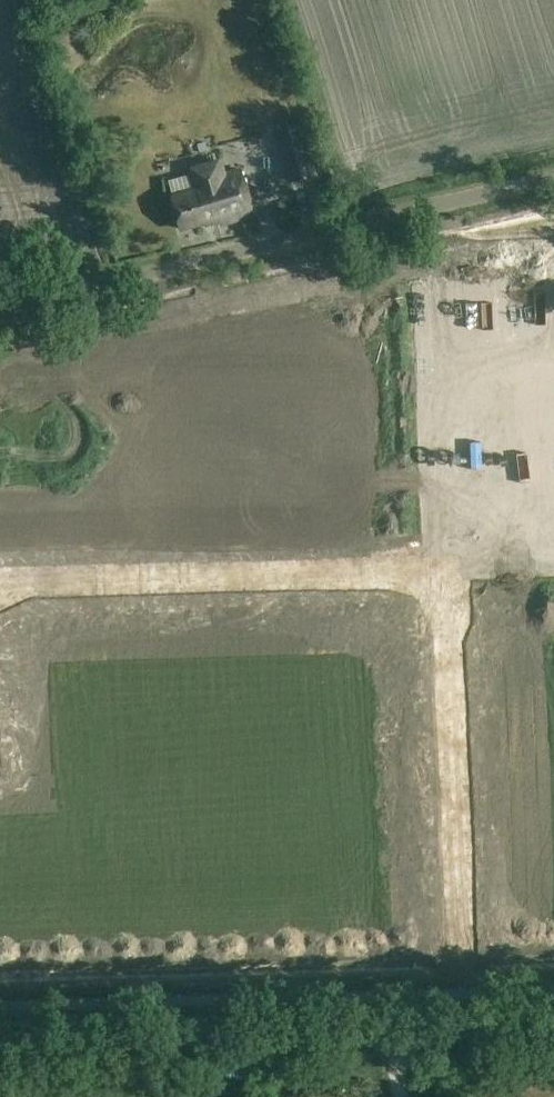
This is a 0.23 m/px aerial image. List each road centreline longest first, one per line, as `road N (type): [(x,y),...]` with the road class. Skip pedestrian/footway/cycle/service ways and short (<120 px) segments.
road 1 (unclassified): [(553,178),(0,299)]
road 2 (tertiary): [(0,1039),(553,1022)]

